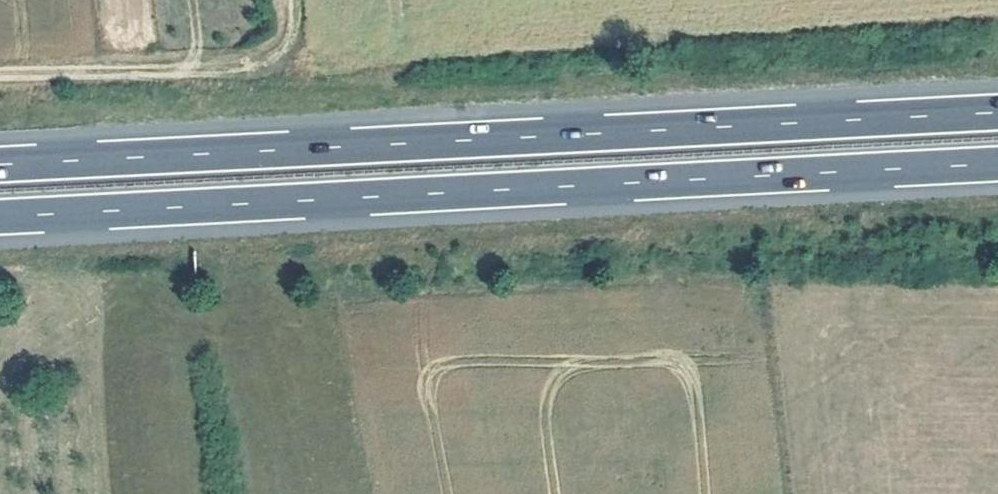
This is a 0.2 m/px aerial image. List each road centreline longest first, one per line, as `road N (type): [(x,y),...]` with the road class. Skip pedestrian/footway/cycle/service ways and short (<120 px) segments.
road 1 (motorway): [(0,223),(997,170)]
road 2 (motorway): [(997,117),(0,170)]
road 3 (track): [(0,83),(244,74),(294,40),(291,0)]

